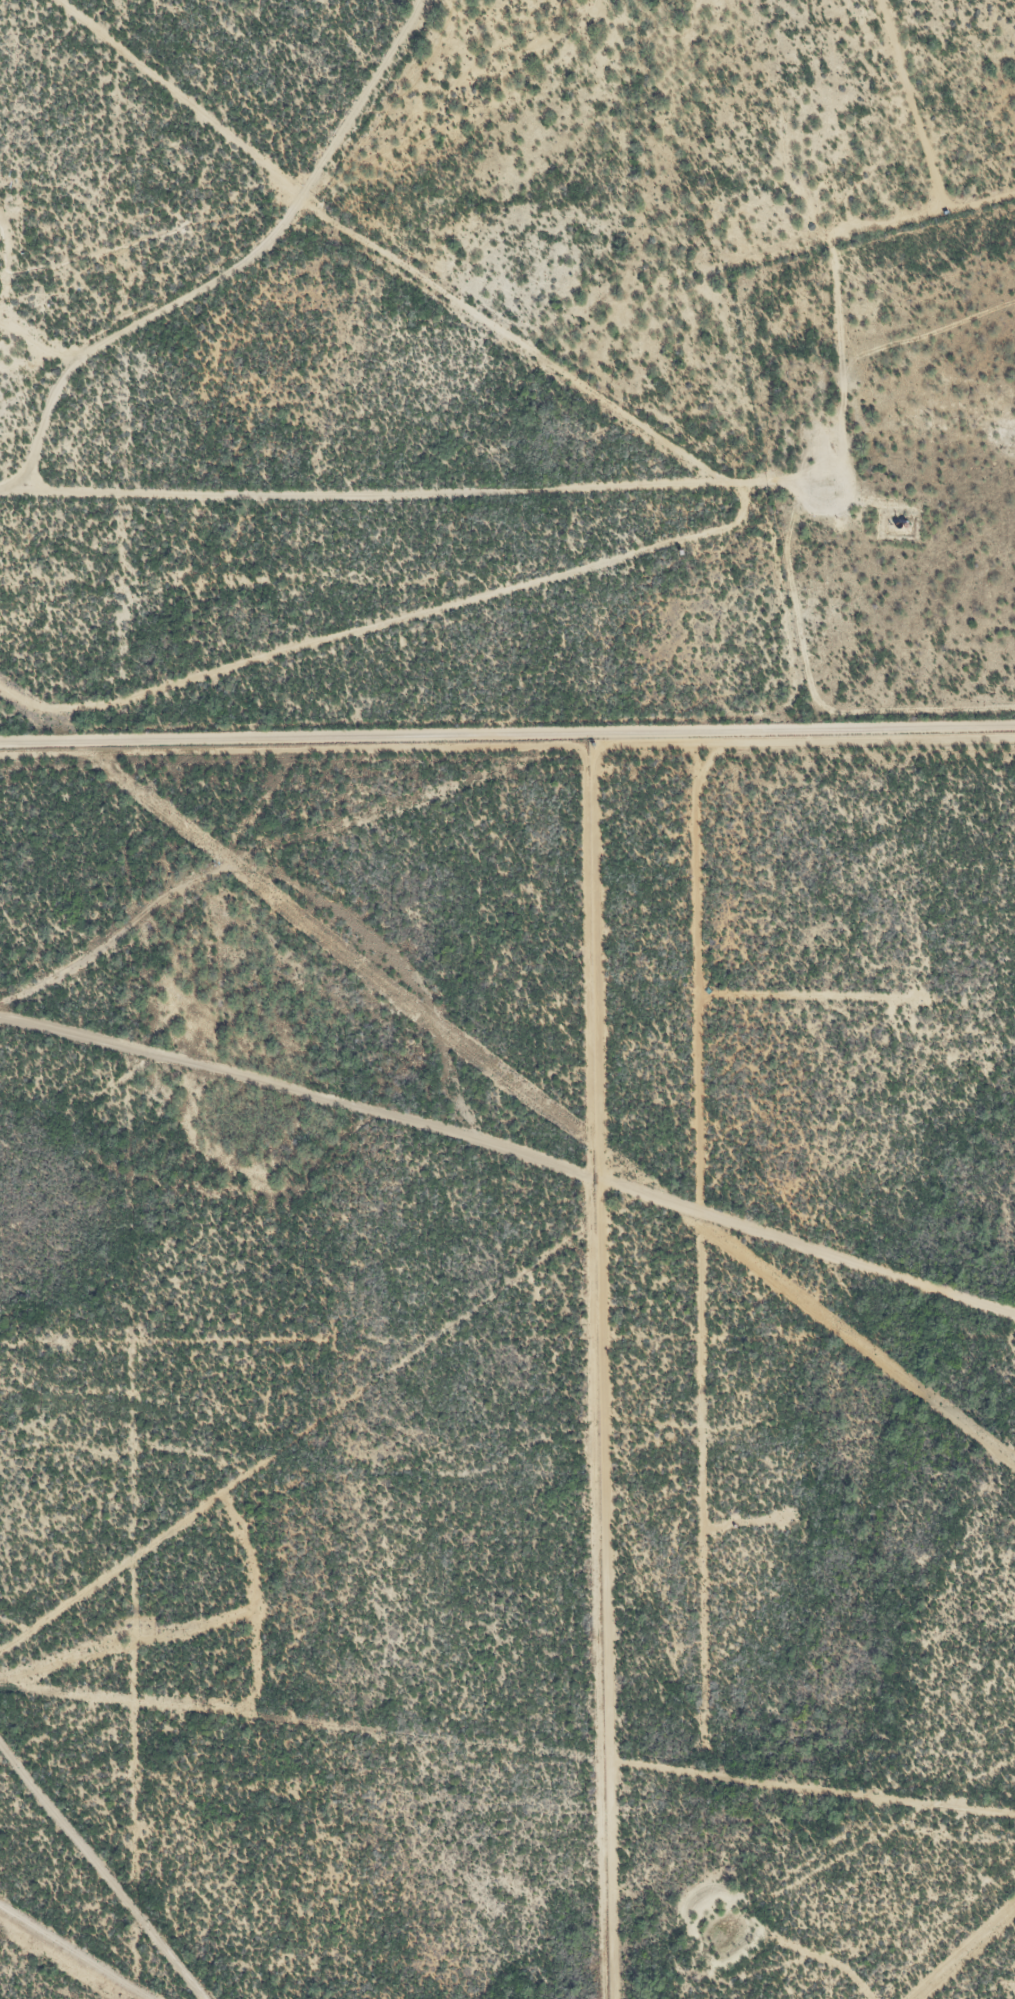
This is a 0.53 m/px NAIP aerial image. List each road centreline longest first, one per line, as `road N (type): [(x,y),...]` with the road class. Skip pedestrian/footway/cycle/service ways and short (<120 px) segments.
road 1 (residential): [(1014,1422),(550,1453),(411,1492),(248,1491),(47,1468),(0,1473)]

